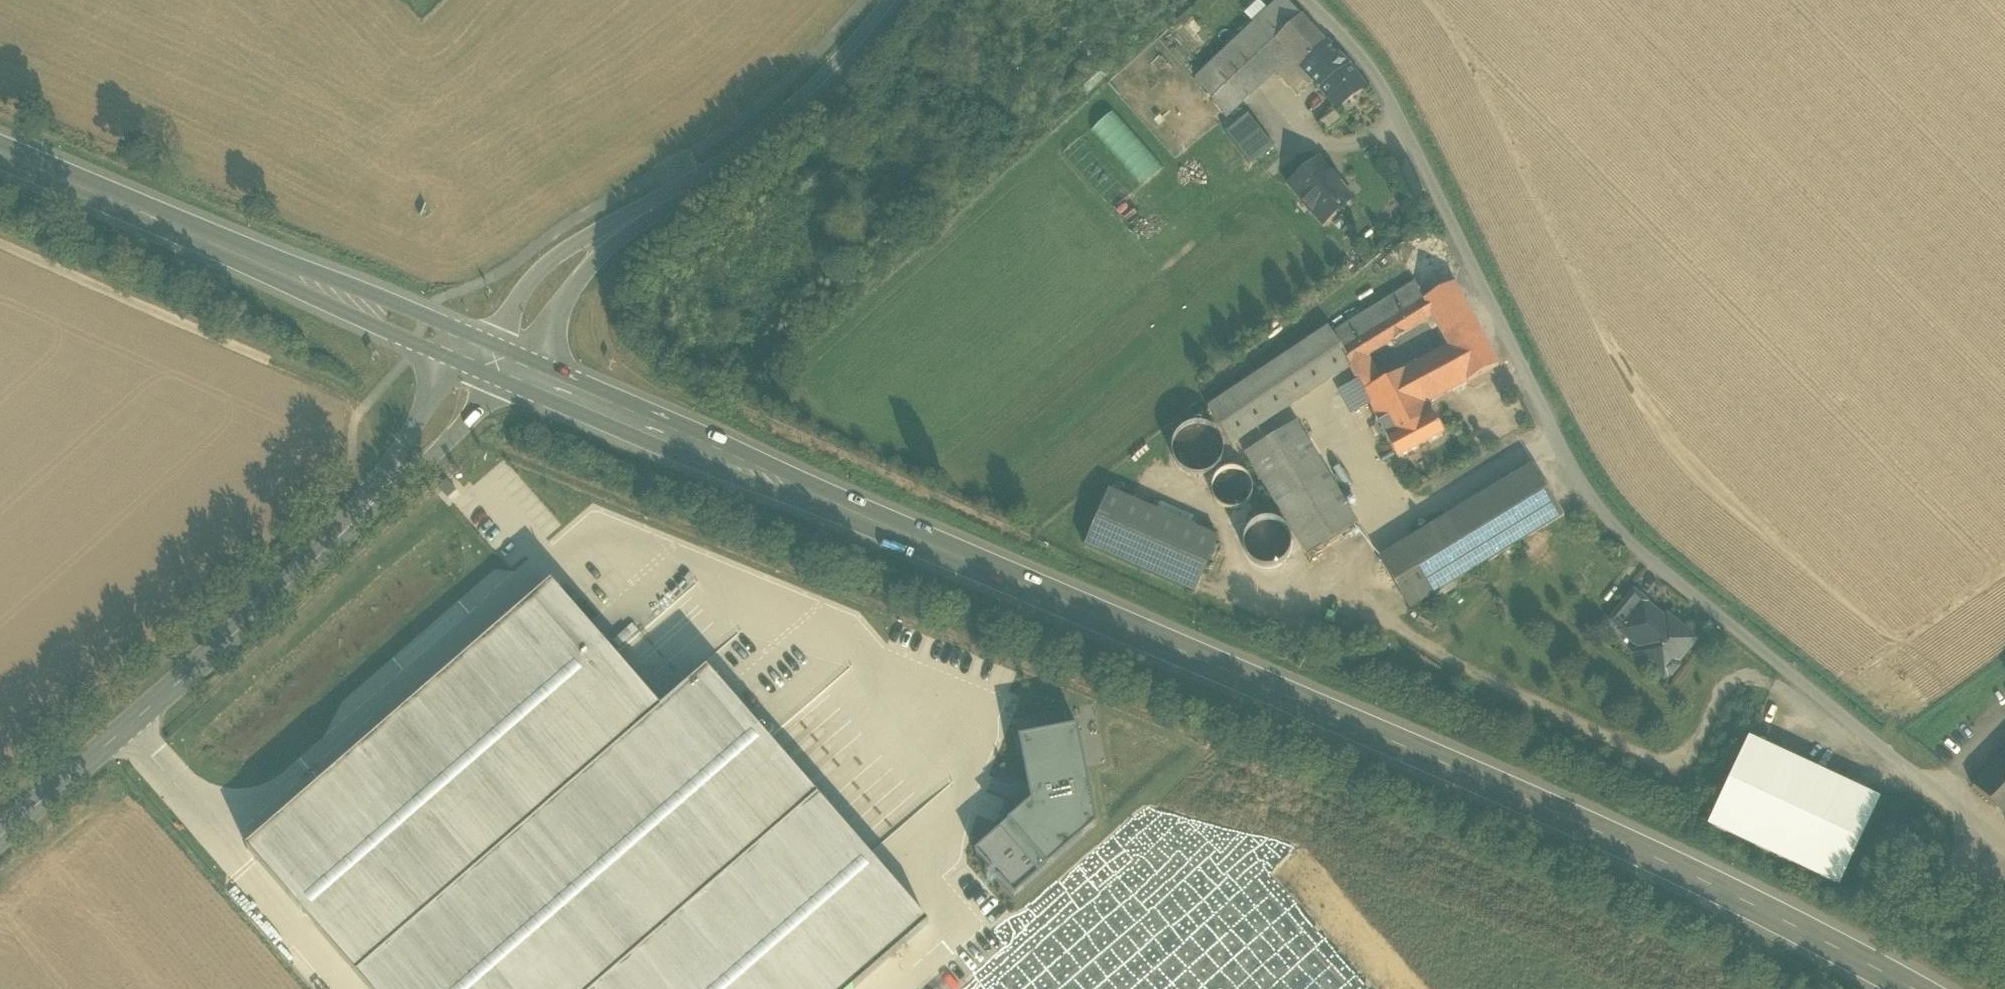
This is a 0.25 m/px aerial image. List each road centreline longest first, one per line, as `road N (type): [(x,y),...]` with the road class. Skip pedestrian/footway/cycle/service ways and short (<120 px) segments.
road 1 (secondary): [(495,362),(1437,761),(1728,893),(1912,988)]
road 2 (unclassified): [(1302,0),(1372,67),(1583,483),(1633,545),(2004,848)]
road 3 (tertiary): [(495,362),(339,538),(0,838)]
road 4 (tertiary): [(897,0),(782,123),(569,266),(495,362)]
road 5 (secondary): [(0,153),(495,362)]
road 6 (track): [(368,404),(0,245)]

